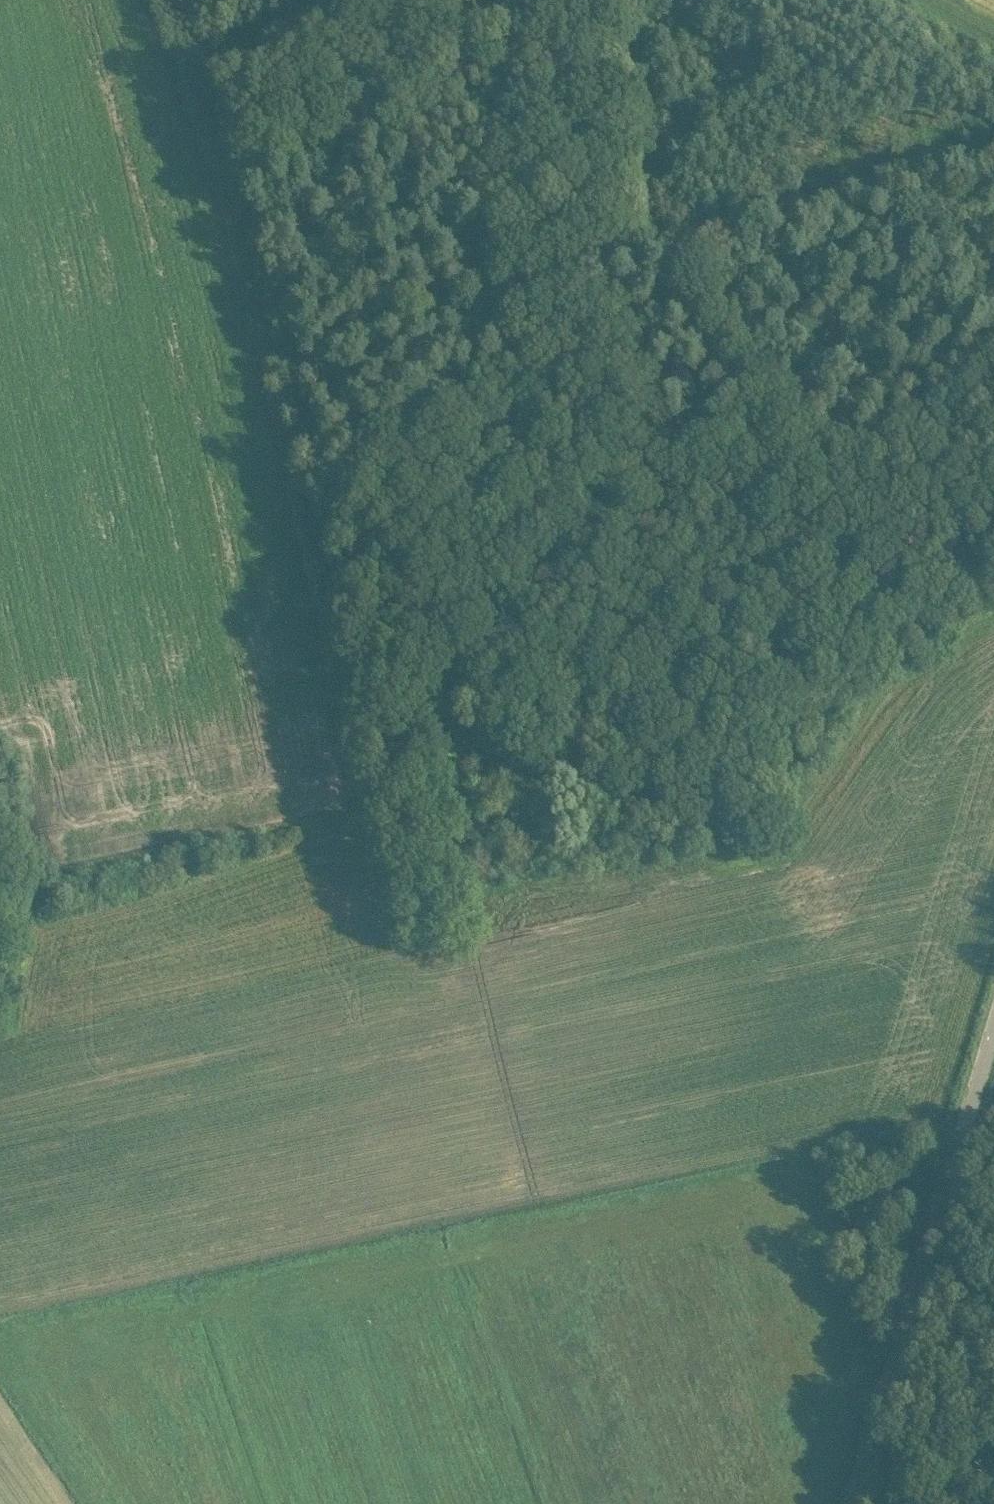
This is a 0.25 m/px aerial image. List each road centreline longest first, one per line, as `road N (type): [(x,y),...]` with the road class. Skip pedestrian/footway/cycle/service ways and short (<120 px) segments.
road 1 (unclassified): [(849,1503),(993,1030)]

